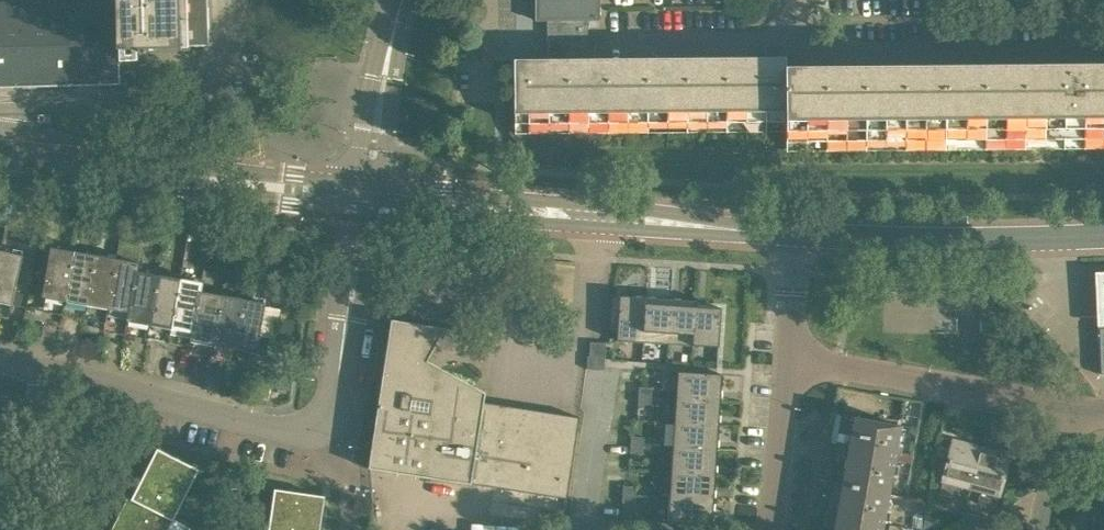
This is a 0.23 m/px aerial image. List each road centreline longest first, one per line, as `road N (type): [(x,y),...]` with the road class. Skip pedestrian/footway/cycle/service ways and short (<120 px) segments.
road 1 (tertiary): [(795,233),(366,197)]
road 2 (tertiary): [(366,197),(0,153)]
road 3 (residential): [(315,429),(277,430),(0,356)]
road 4 (tertiary): [(795,233),(1103,235)]
road 5 (residential): [(789,359),(1069,406)]
road 6 (residential): [(315,429),(334,393),(366,197)]
road 7 (residential): [(366,197),(401,0)]
road 8 (residential): [(768,529),(789,359)]
road 9 (residential): [(1036,529),(1069,406)]
road 10 (residential): [(789,359),(795,233)]

